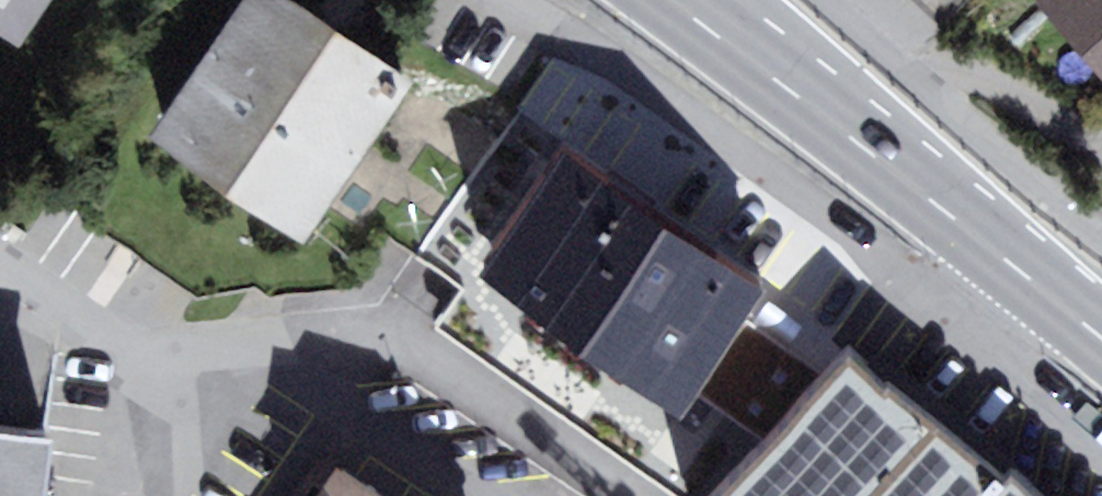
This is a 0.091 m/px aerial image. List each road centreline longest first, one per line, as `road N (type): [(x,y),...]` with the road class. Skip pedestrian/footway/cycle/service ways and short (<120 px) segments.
road 1 (residential): [(1013,266),(973,312),(609,41),(539,0)]
road 2 (primary): [(1013,266),(670,0)]
road 3 (residential): [(842,0),(1101,220)]
road 4 (residential): [(0,264),(181,383)]

